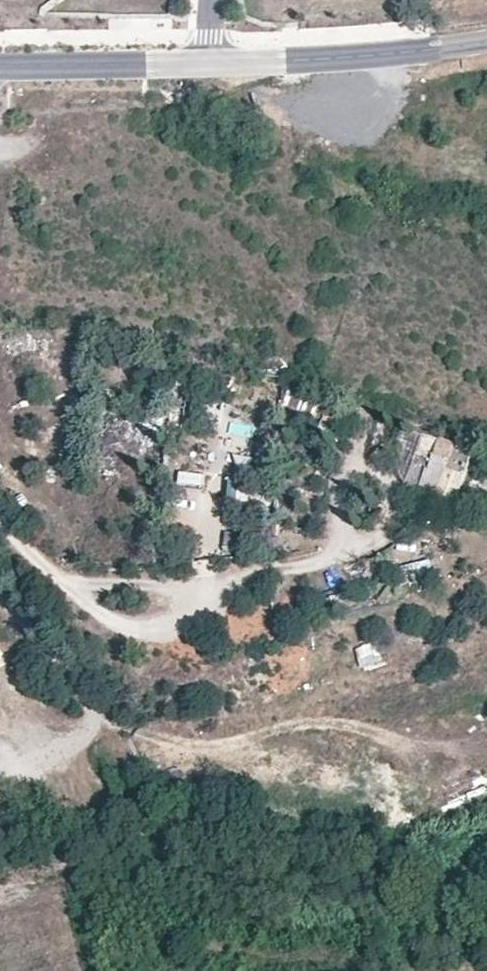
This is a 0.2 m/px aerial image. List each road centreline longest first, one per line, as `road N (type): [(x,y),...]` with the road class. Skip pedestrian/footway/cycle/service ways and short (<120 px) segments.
road 1 (track): [(0,505),(104,613),(145,632),(185,630),(260,579),(317,571),(365,548)]
road 2 (tertiary): [(486,43),(209,67)]
road 3 (track): [(0,599),(69,670),(90,710),(90,725),(69,749),(0,767)]
road 4 (tertiary): [(209,67),(0,72)]

